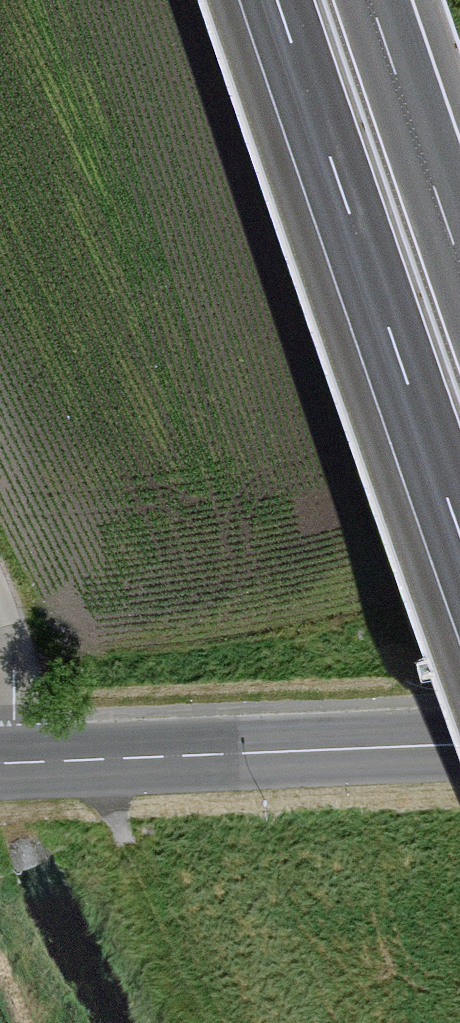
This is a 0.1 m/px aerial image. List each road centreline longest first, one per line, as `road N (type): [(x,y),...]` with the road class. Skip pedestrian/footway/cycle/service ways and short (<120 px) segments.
road 1 (motorway): [(270,0),(459,551)]
road 2 (secondary): [(459,741),(0,765)]
road 3 (motorway): [(459,247),(376,0)]
road 4 (track): [(2,765),(13,718),(14,653),(0,600)]

